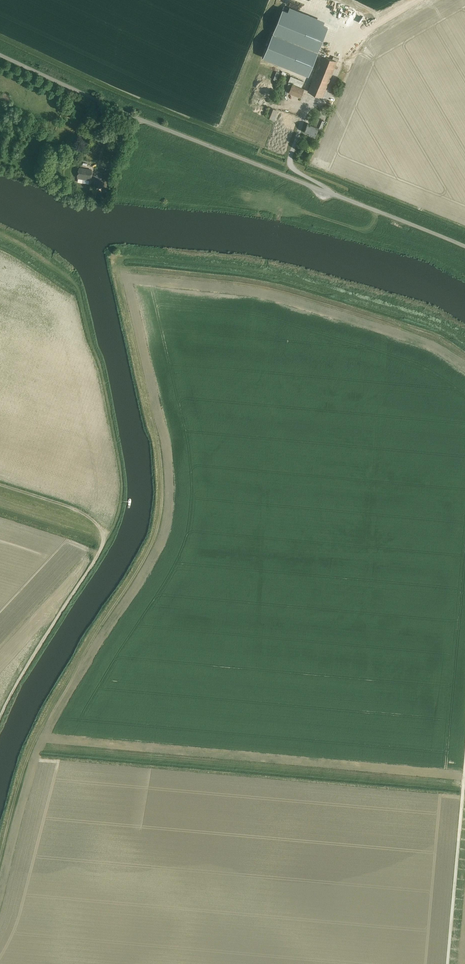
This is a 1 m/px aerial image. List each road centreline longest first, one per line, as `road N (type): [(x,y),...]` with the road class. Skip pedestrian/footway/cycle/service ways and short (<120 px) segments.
road 1 (unclassified): [(464,245),(0,56)]
road 2 (track): [(107,533),(123,489),(104,380),(73,279)]
road 3 (track): [(107,533),(0,717)]
road 4 (track): [(447,963),(464,760)]
road 5 (track): [(0,484),(89,514),(107,533)]

